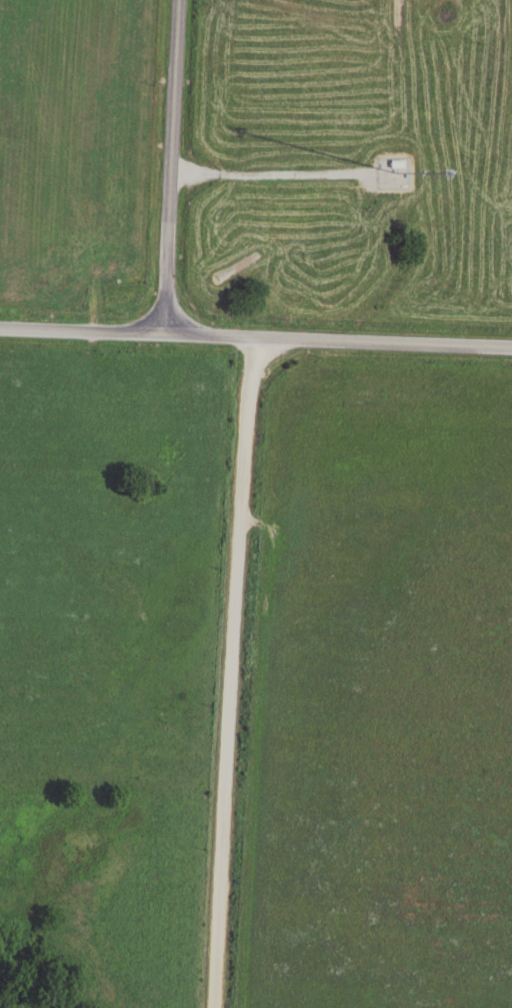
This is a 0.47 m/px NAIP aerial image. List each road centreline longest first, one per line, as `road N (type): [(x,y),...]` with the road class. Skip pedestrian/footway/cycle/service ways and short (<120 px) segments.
road 1 (residential): [(213,1007),(256,339)]
road 2 (secondary): [(511,348),(167,336)]
road 3 (tertiary): [(167,336),(177,0)]
road 4 (secondary): [(167,336),(0,329)]

